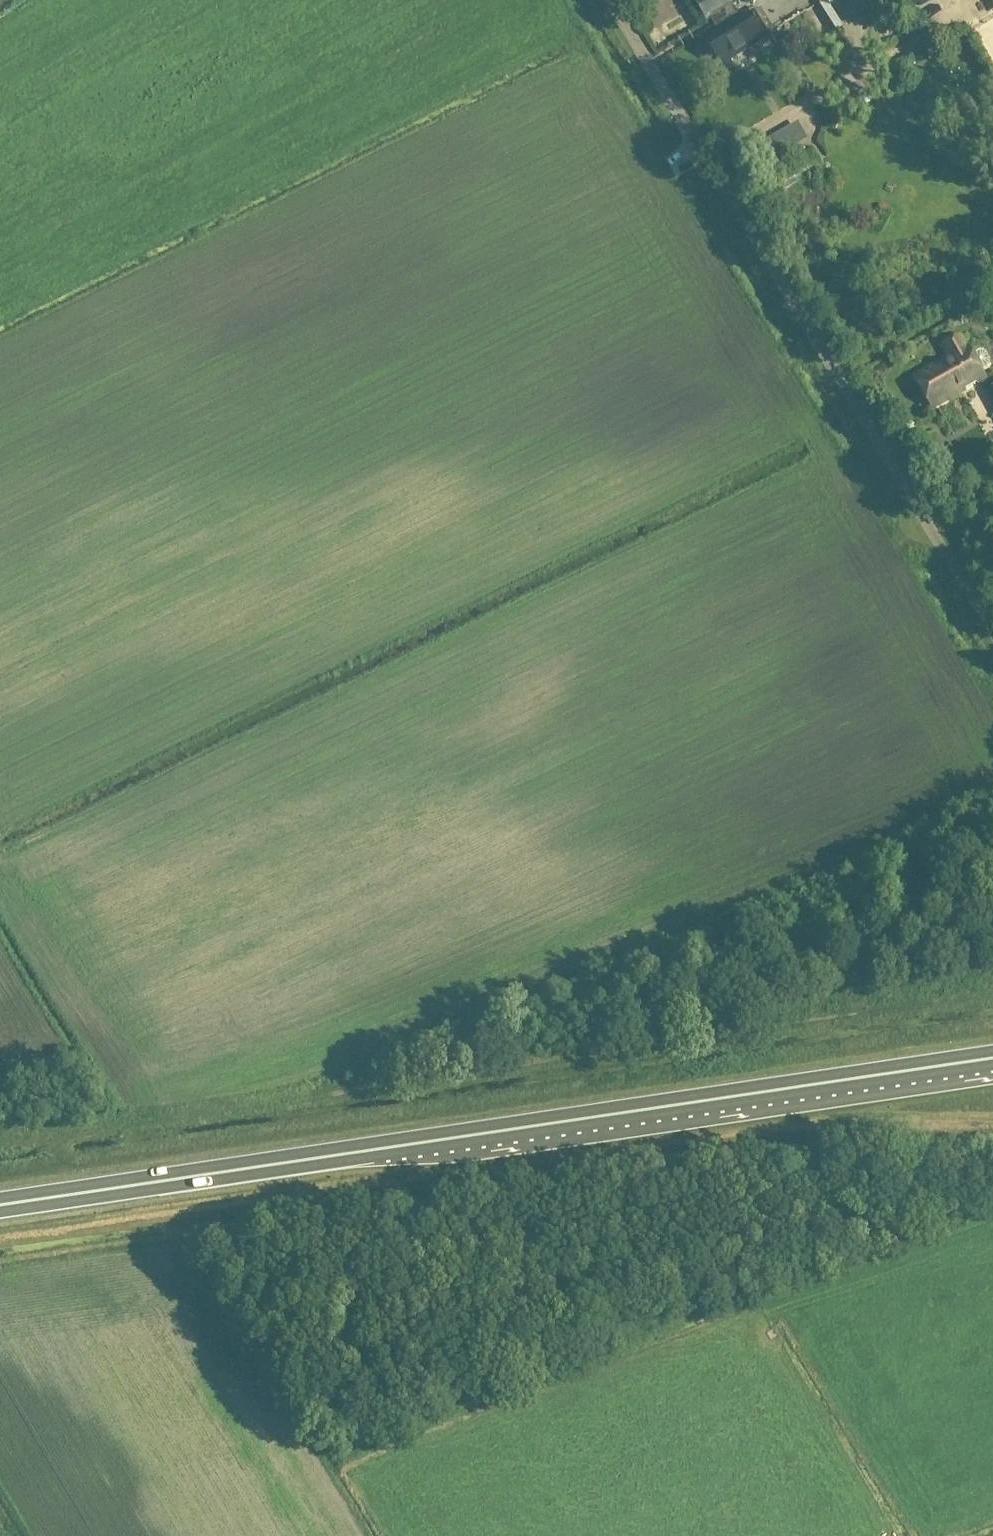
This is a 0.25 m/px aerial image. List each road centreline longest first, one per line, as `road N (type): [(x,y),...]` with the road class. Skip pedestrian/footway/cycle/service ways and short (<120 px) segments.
road 1 (trunk): [(0,1206),(992,1061)]
road 2 (unclassified): [(992,650),(600,0)]

